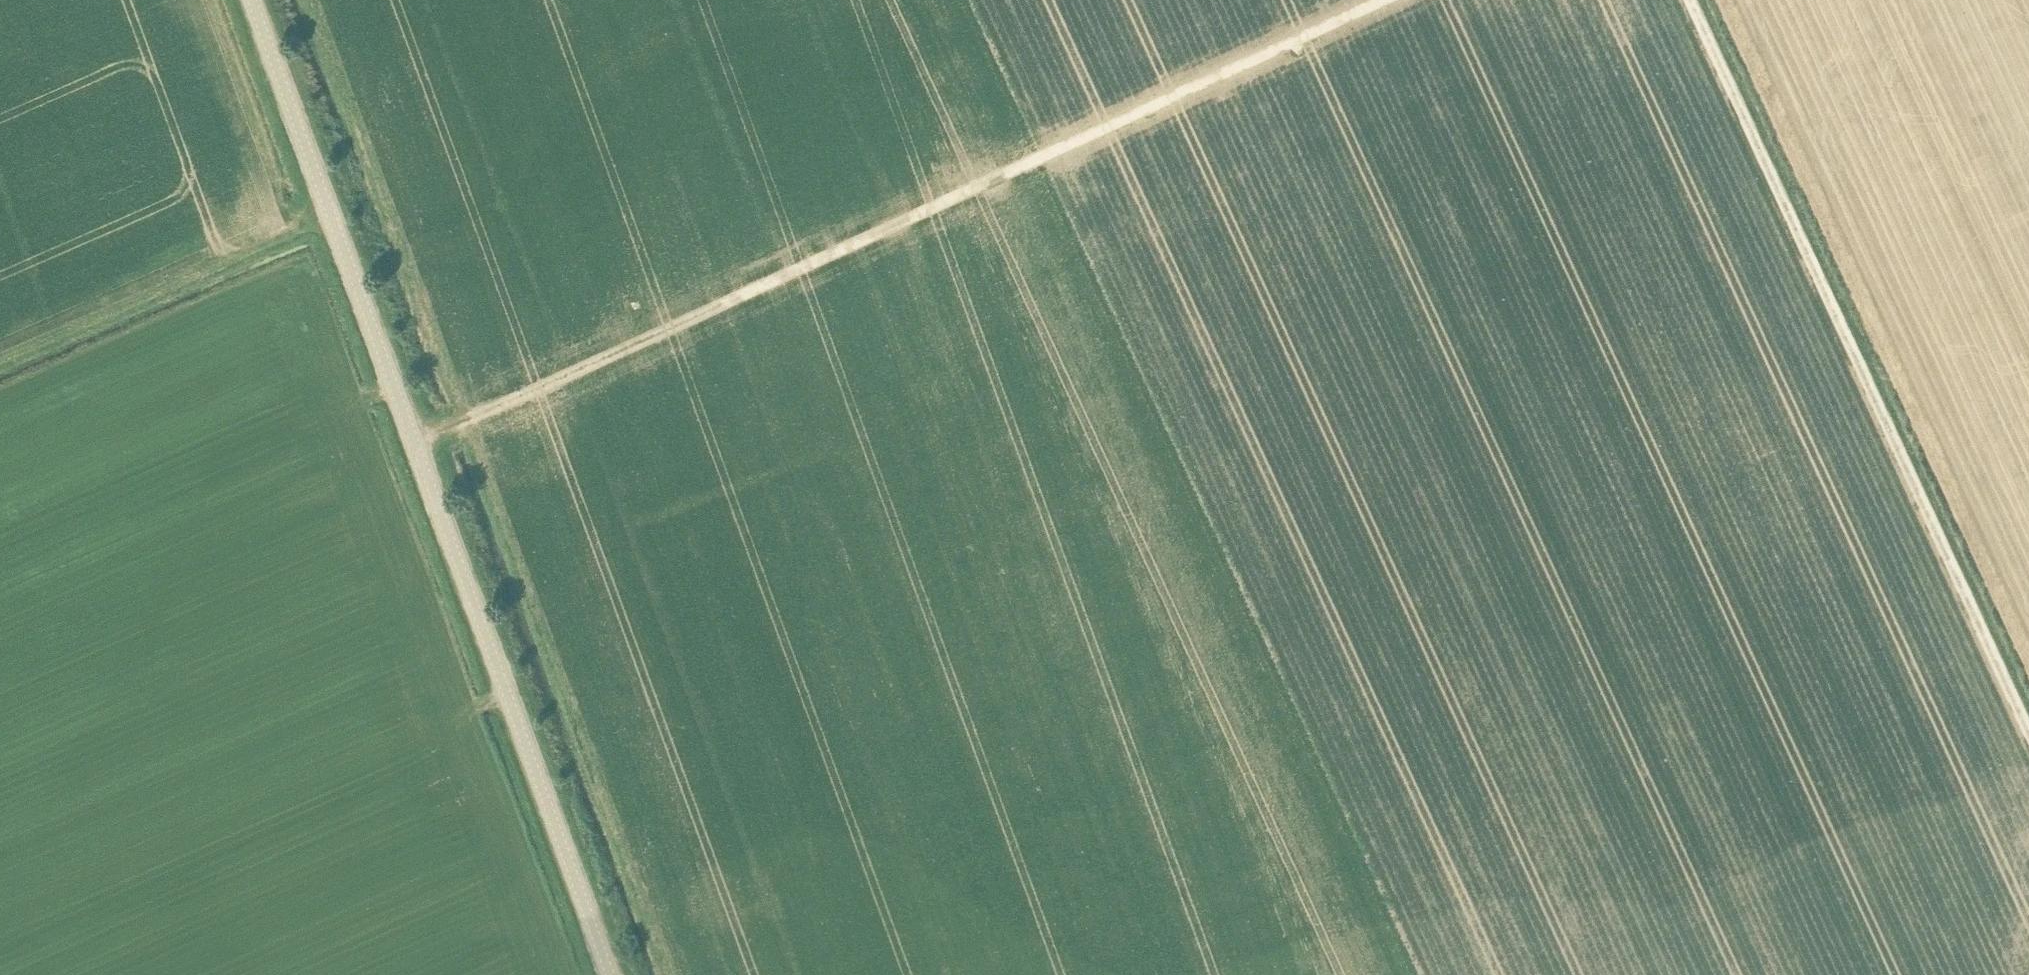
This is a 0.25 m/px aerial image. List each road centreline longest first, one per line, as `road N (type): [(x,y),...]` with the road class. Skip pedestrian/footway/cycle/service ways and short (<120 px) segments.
road 1 (track): [(1408,0),(418,456)]
road 2 (tertiary): [(610,974),(250,0)]
road 3 (track): [(2028,718),(1695,0)]

